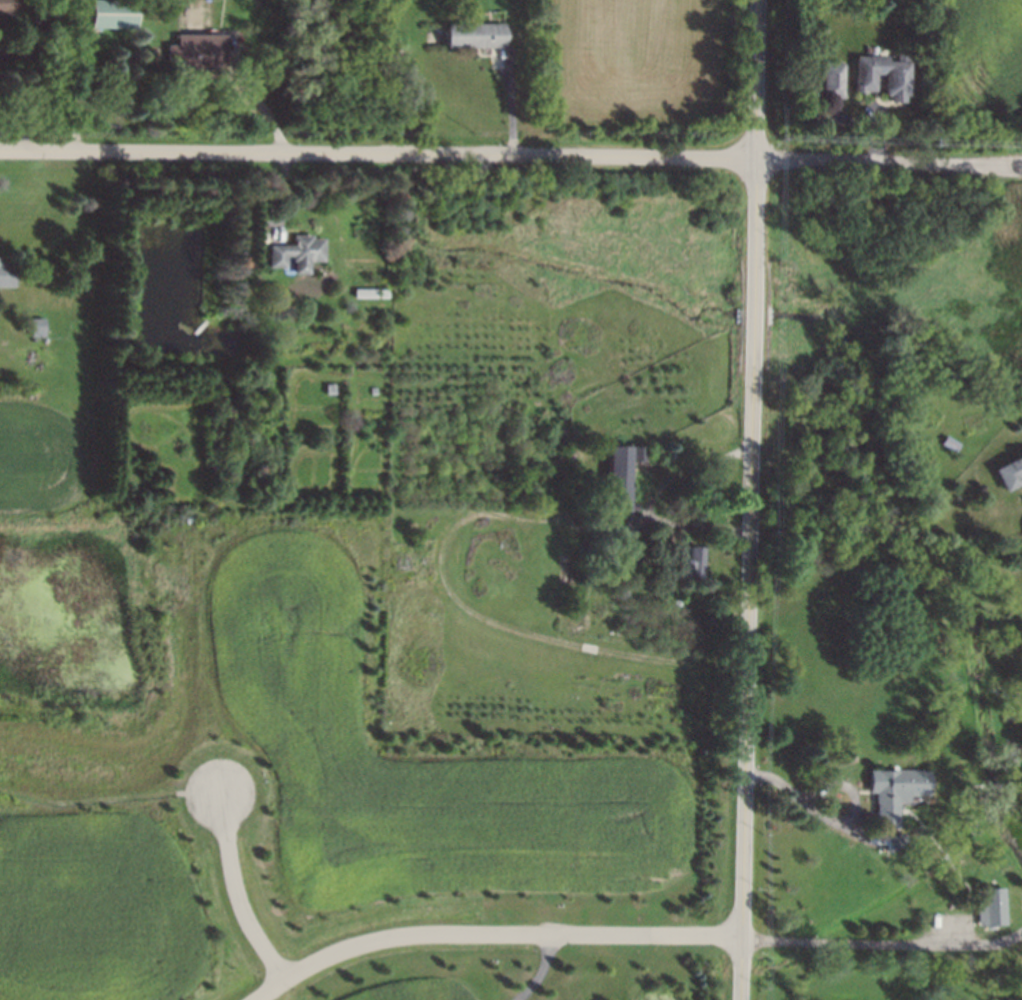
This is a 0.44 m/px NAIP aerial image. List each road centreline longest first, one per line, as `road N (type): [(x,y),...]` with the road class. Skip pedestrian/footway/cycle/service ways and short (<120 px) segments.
road 1 (tertiary): [(0,150),(1021,166)]
road 2 (tertiary): [(759,163),(743,999)]
road 3 (residential): [(744,937),(425,933),(341,953),(260,999)]
road 4 (residential): [(288,980),(241,894),(221,793)]
road 5 (tertiary): [(763,0),(759,163)]

